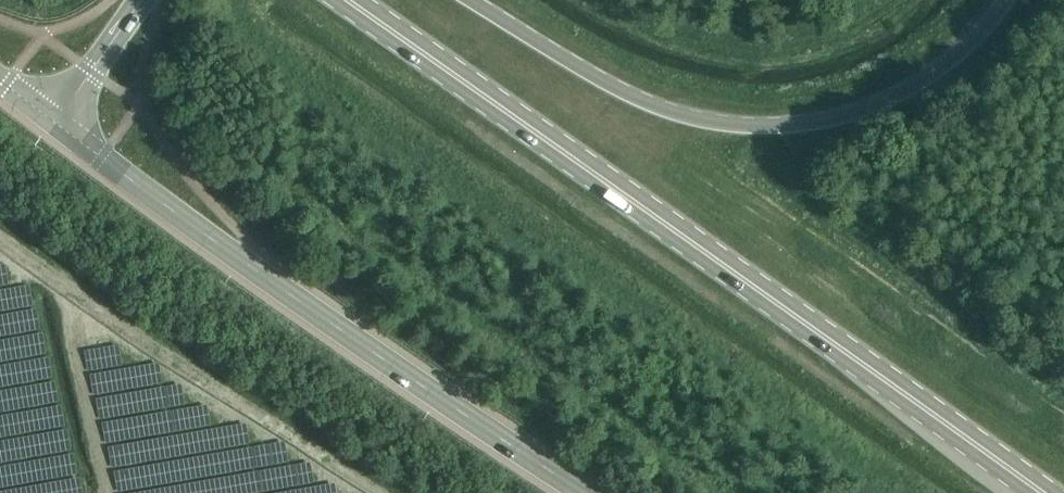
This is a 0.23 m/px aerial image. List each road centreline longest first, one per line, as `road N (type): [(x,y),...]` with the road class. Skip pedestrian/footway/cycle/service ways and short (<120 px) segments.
road 1 (primary): [(1039,492),(347,0)]
road 2 (tertiary): [(600,492),(294,293),(56,122)]
road 3 (primary): [(1005,0),(958,55),(921,81),(833,116),(783,123),(714,121),(649,102),(474,0)]
road 4 (tertiary): [(56,122),(142,0)]

